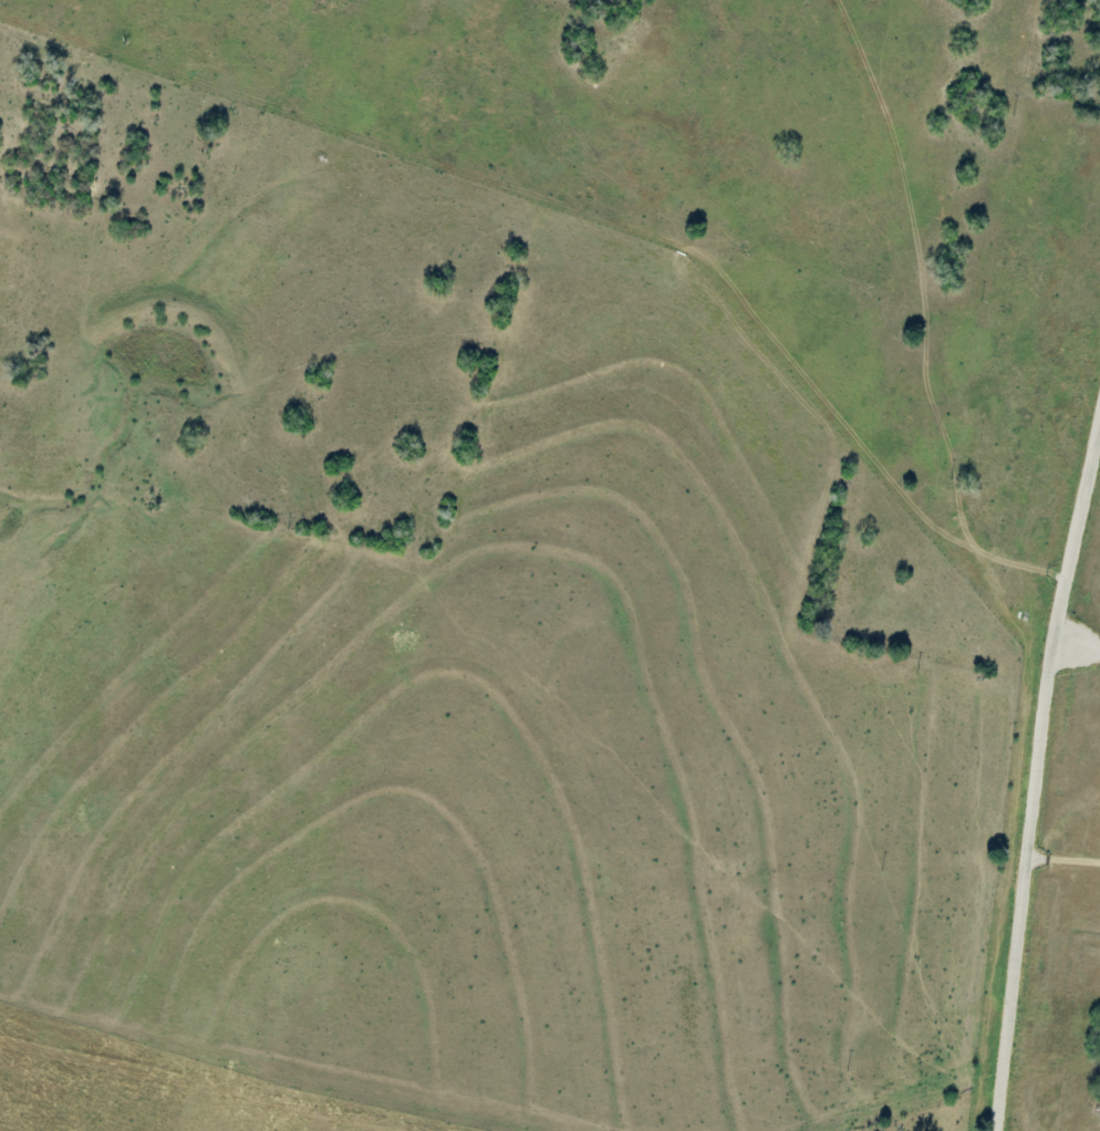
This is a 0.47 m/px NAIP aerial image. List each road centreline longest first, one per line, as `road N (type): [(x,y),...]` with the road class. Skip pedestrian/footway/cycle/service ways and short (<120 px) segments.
road 1 (residential): [(1001,1130),(1049,709),(1099,449)]

